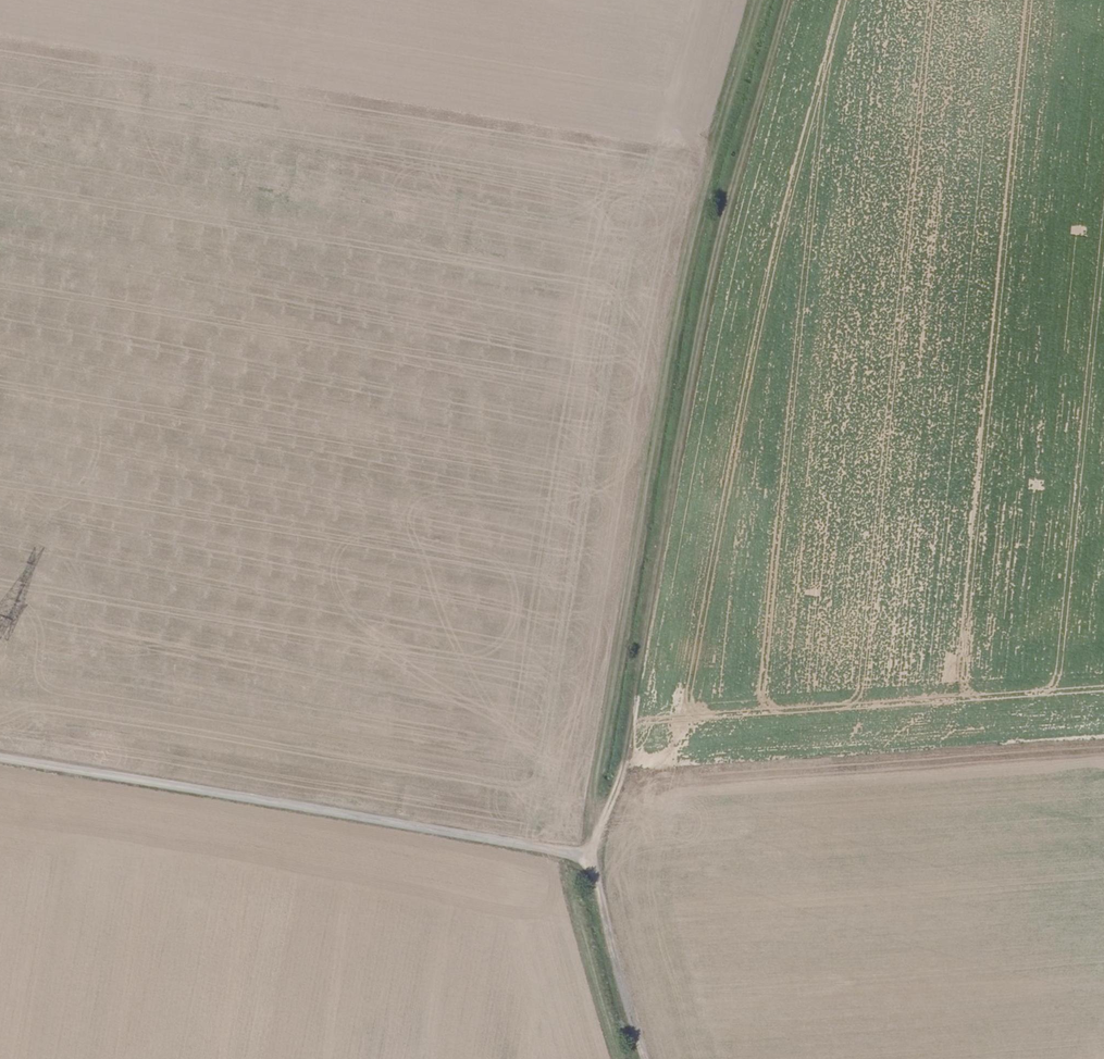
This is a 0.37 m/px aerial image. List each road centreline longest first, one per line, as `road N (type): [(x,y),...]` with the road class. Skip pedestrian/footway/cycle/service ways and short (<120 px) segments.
road 1 (track): [(585,862),(625,763),(733,195),(791,0)]
road 2 (track): [(0,760),(562,852),(600,880),(649,1058)]

